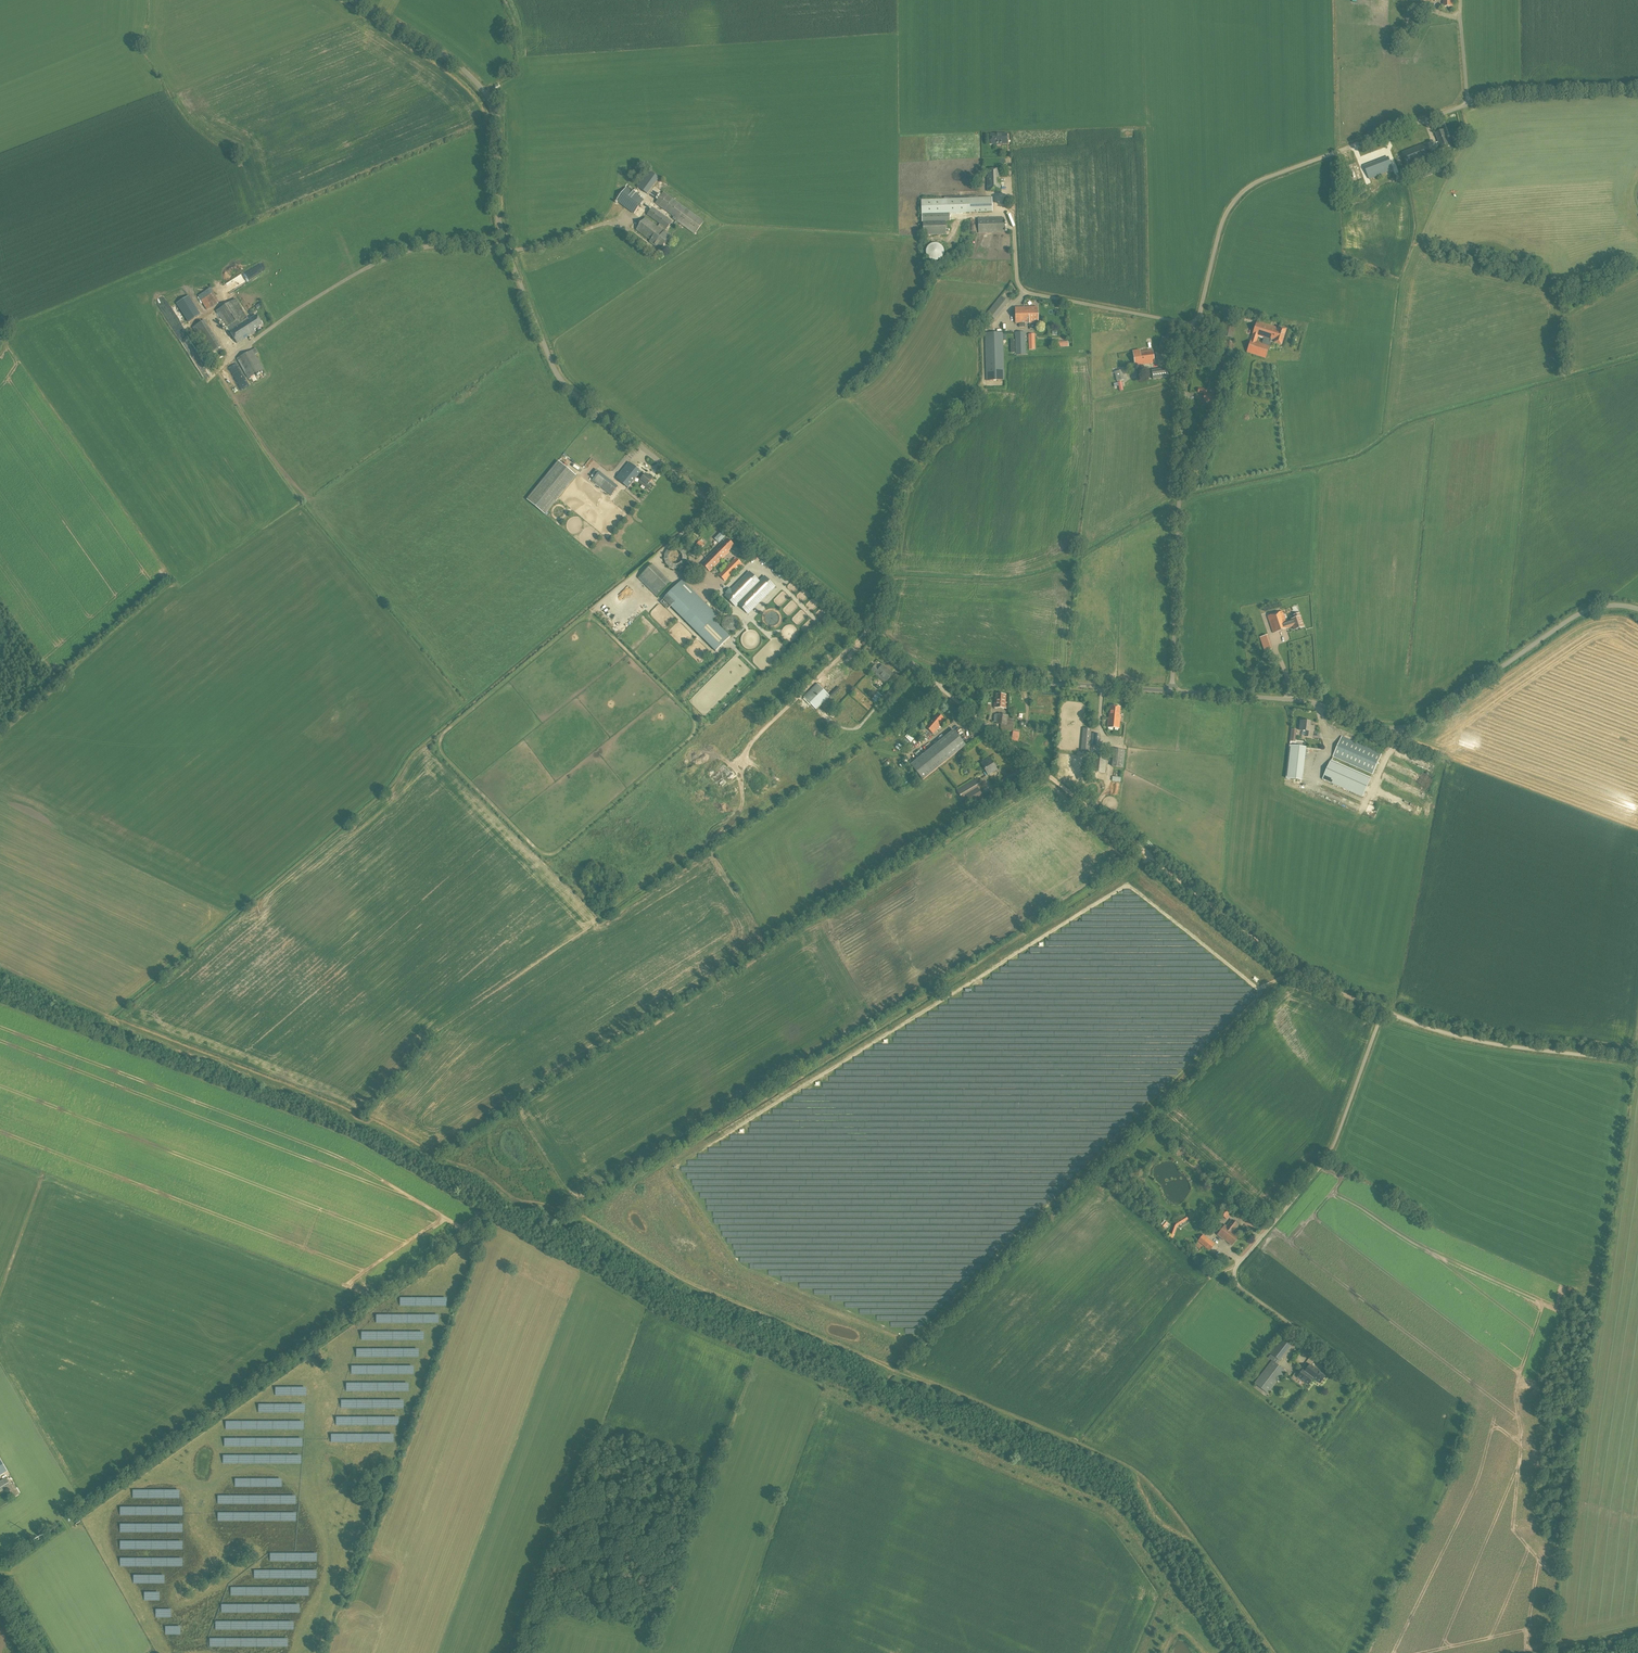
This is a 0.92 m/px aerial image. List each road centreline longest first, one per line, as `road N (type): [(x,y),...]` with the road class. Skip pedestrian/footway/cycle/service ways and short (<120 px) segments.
road 1 (unclassified): [(929,673),(561,380),(500,224),(495,107),(453,61),(359,0)]
road 2 (unclassified): [(1197,325),(1221,227),(1260,180),(1493,97),(1637,88)]
road 3 (unclassified): [(1637,609),(1610,605),(1568,620),(1409,727),(1392,729),(1315,703),(1172,690)]
road 4 (track): [(1382,1011),(1294,969),(987,725)]
road 5 (unclassified): [(1310,1339),(1238,1285),(1235,1270),(1329,1155),(1382,1011)]
road 6 (unclassified): [(1172,690),(1183,382),(1197,325)]
road 7 (unclassified): [(1637,1061),(1497,1044),(1382,1011)]
road 8 (unclassified): [(1197,325),(1026,292),(1016,277),(1013,218)]
road 9 (unclassified): [(1172,690),(929,673)]
road 10 (track): [(1310,1339),(1459,1450)]

